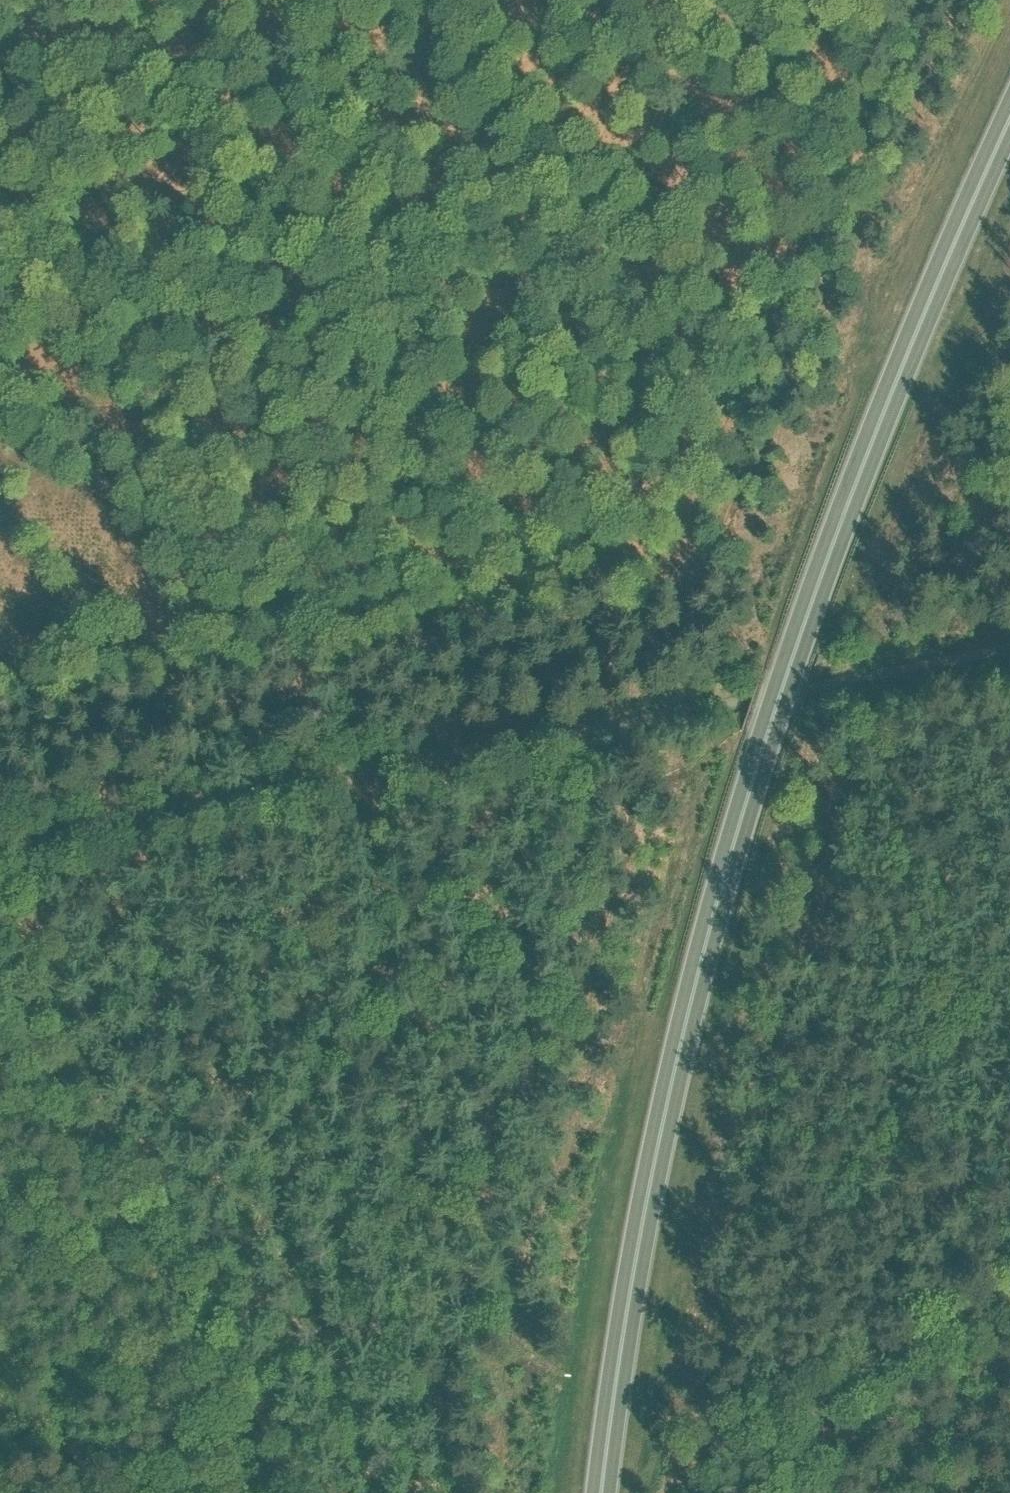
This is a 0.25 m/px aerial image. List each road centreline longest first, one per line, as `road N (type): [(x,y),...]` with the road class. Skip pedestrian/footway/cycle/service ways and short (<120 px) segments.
road 1 (trunk): [(603,1492),(641,1212),(679,1015),(797,643),(1009,115)]
road 2 (track): [(0,987),(196,1287),(265,1407),(301,1492)]
road 3 (track): [(0,846),(360,777)]

